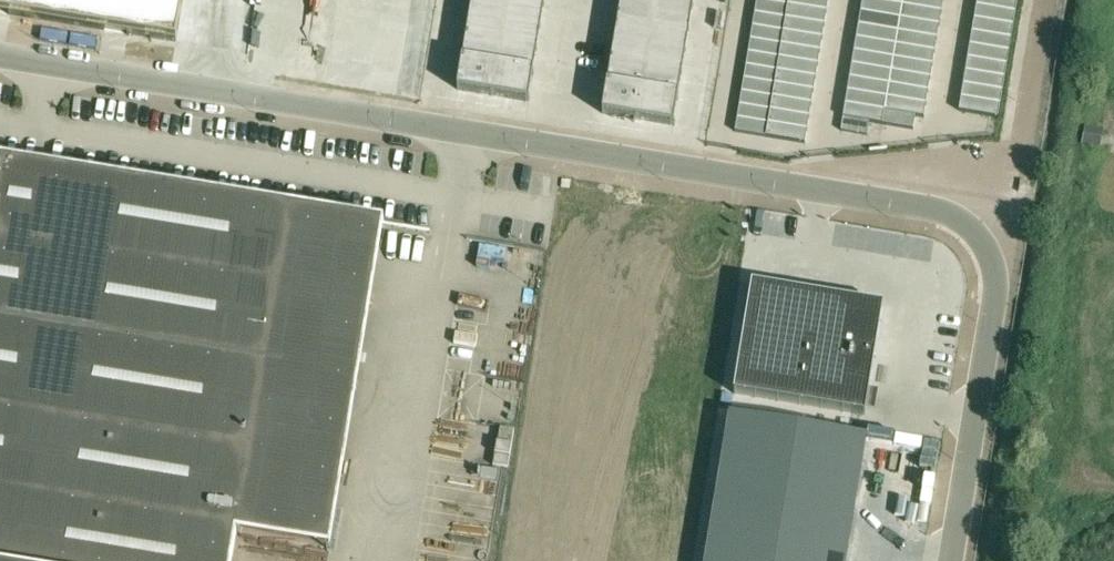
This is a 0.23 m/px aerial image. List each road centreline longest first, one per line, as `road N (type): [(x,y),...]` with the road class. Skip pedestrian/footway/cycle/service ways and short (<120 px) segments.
road 1 (unclassified): [(952,560),(996,292),(993,259),(950,214),(0,56)]

